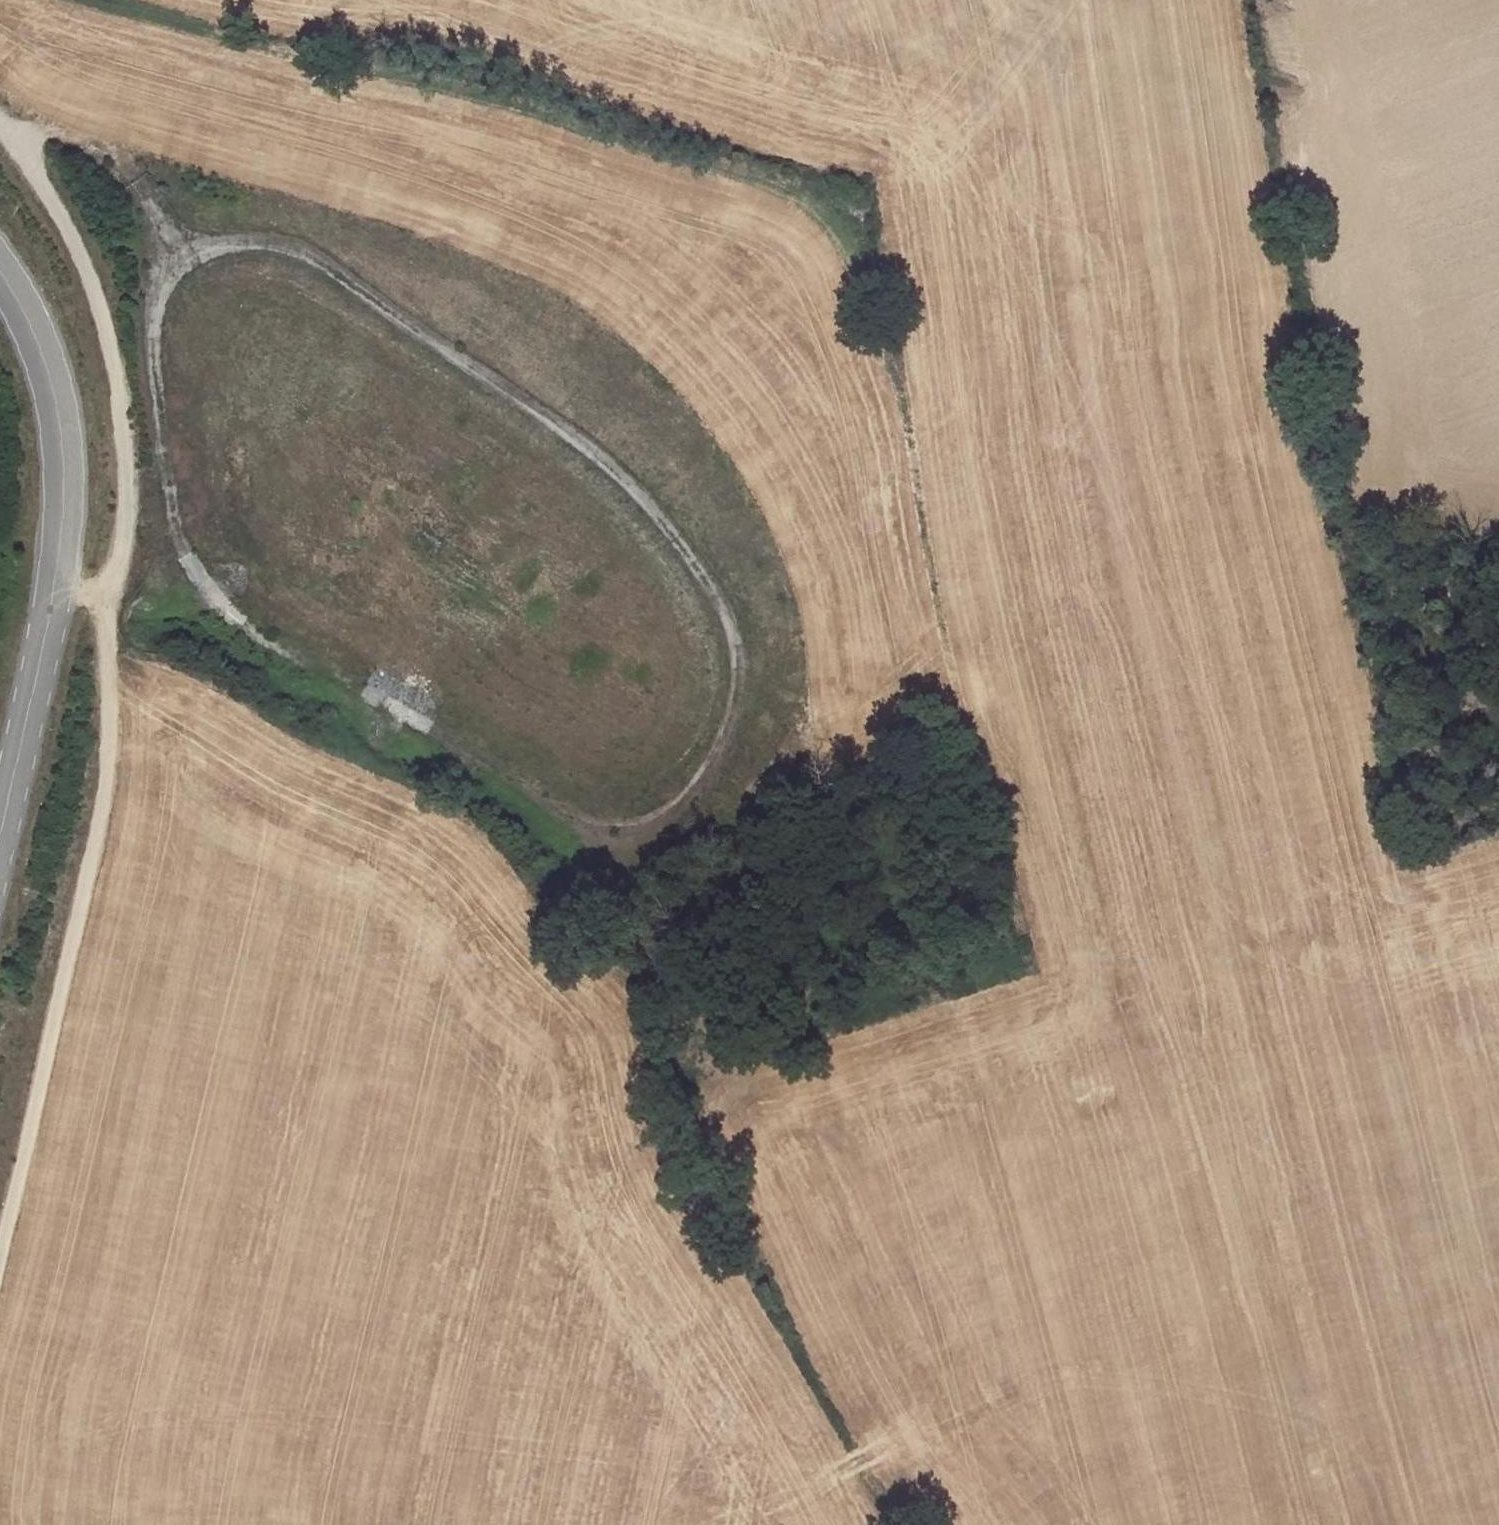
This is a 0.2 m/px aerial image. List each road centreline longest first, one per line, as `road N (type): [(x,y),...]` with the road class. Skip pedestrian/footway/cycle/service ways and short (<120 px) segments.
road 1 (track): [(0,126),(61,219),(101,315),(121,425),(103,651),(110,778),(0,1256)]

